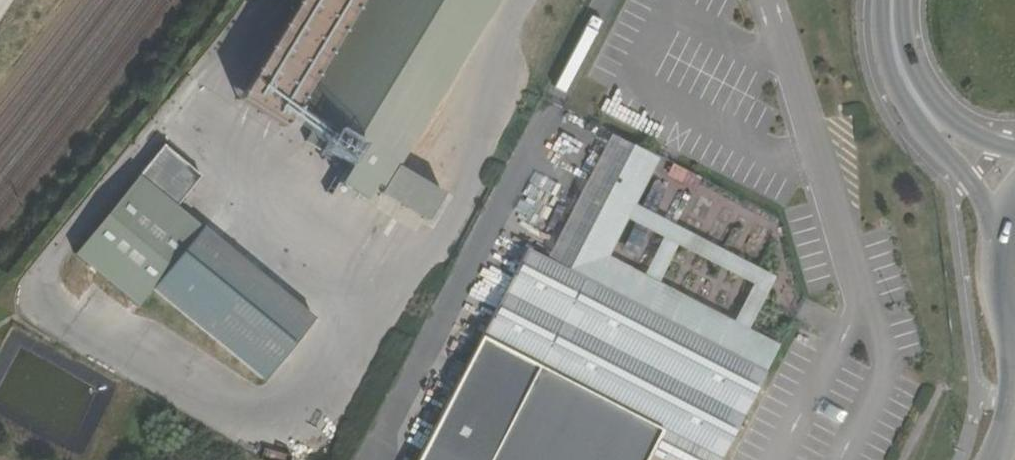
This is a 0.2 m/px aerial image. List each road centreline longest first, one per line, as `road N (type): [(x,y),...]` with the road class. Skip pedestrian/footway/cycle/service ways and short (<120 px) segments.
road 1 (tertiary): [(884,0),(883,46),(905,108),(972,185),(1000,243)]
road 2 (tertiary): [(1014,154),(972,139),(926,94),(911,63),(903,0)]

